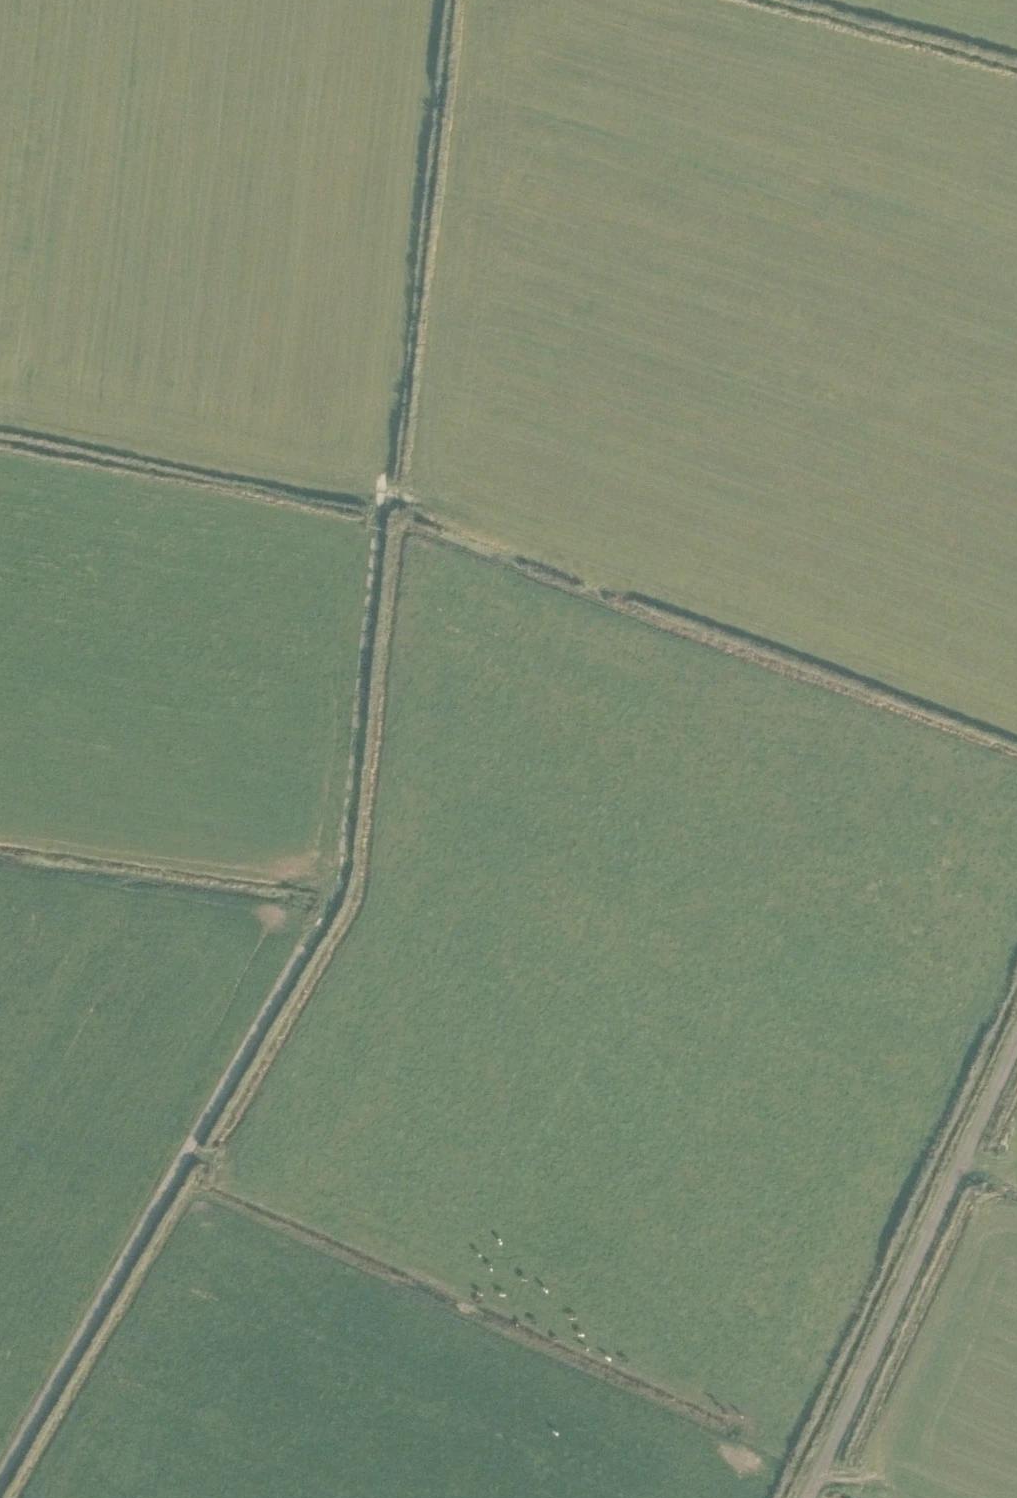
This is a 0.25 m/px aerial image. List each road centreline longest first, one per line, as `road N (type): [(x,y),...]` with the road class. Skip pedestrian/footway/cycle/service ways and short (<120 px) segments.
road 1 (track): [(810,1497),(1016,1048)]

